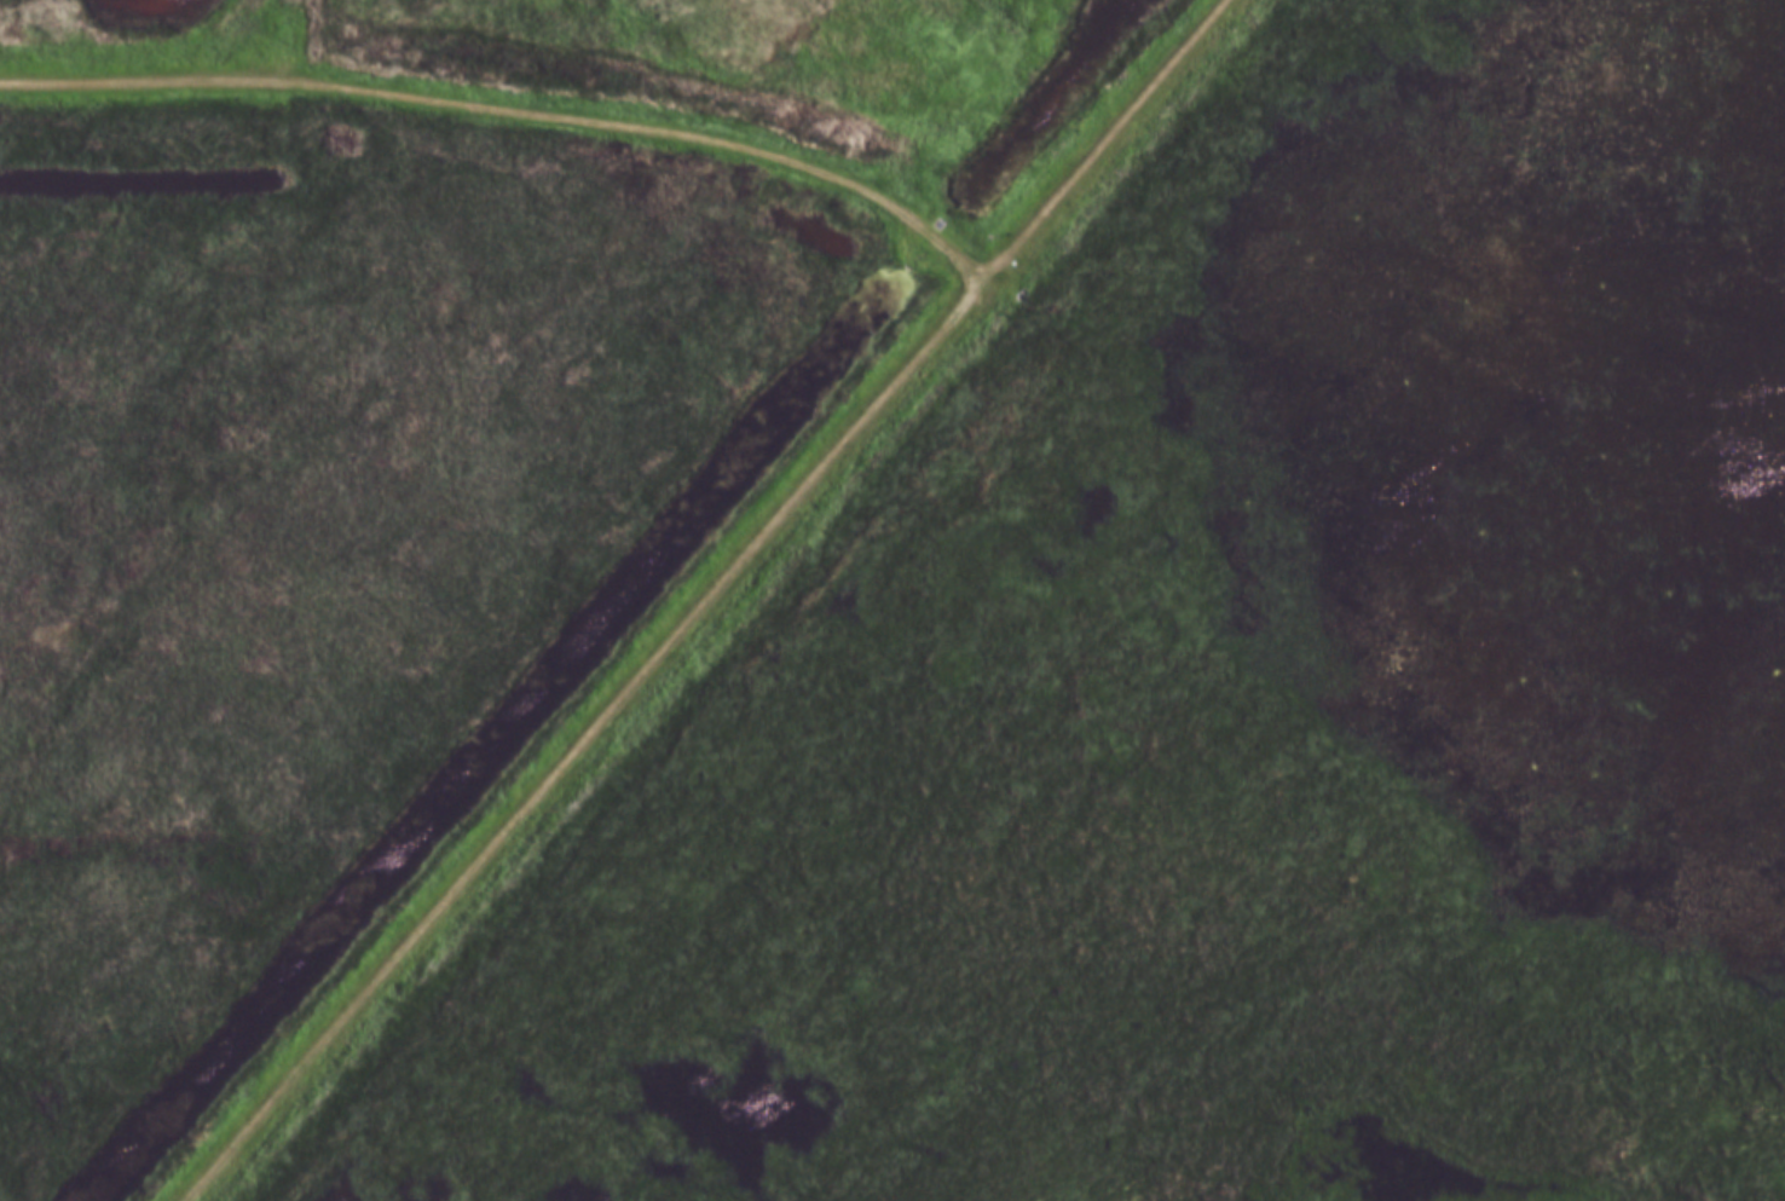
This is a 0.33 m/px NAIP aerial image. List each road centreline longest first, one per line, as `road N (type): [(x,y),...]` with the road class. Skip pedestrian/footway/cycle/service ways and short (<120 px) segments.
road 1 (track): [(186,1200),(1224,0)]
road 2 (track): [(987,273),(868,184),(819,163),(647,122),(291,79),(0,77)]

